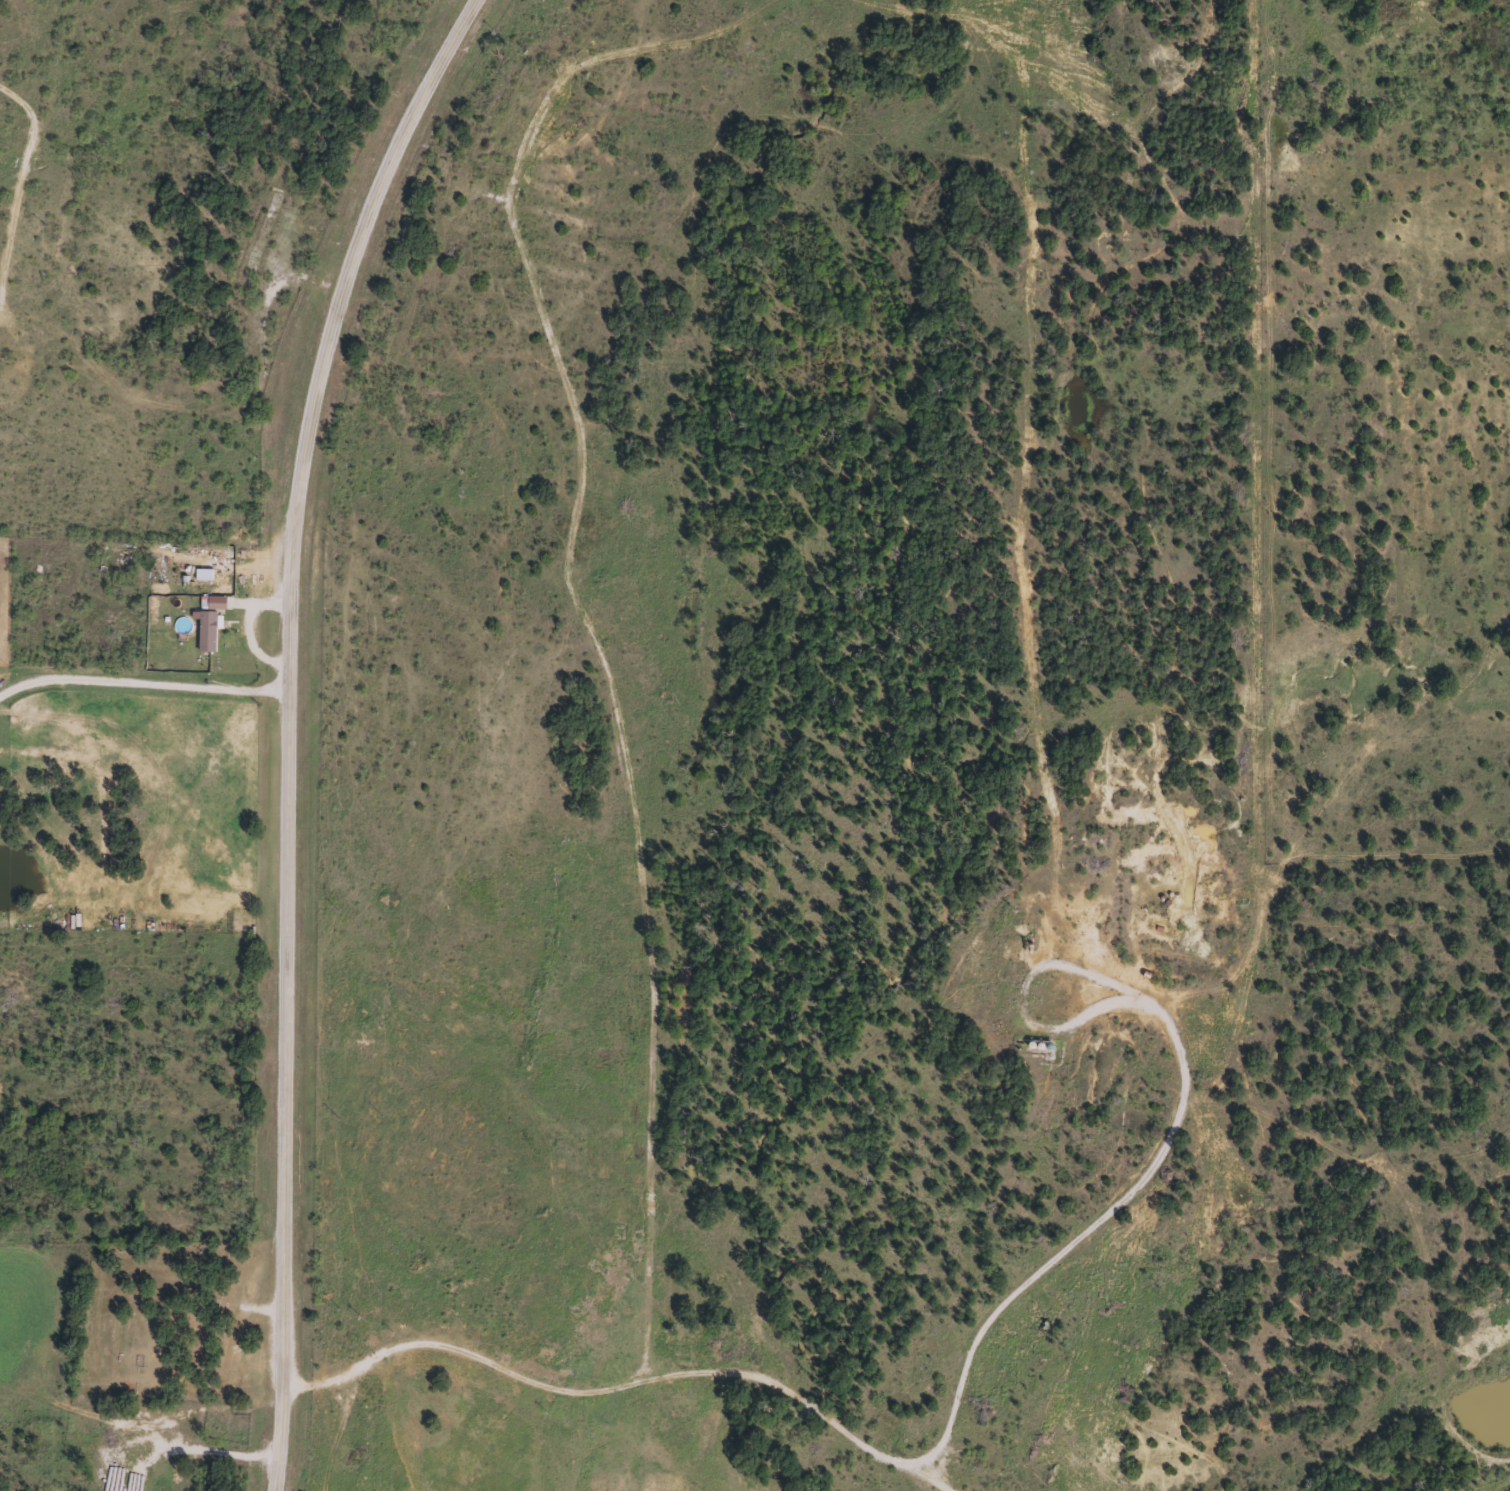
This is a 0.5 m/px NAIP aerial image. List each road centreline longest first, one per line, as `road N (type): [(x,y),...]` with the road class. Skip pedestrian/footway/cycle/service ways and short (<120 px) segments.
road 1 (tertiary): [(479,0),(378,199),(321,384),(303,486),(295,603),(289,1359),(280,1490)]

